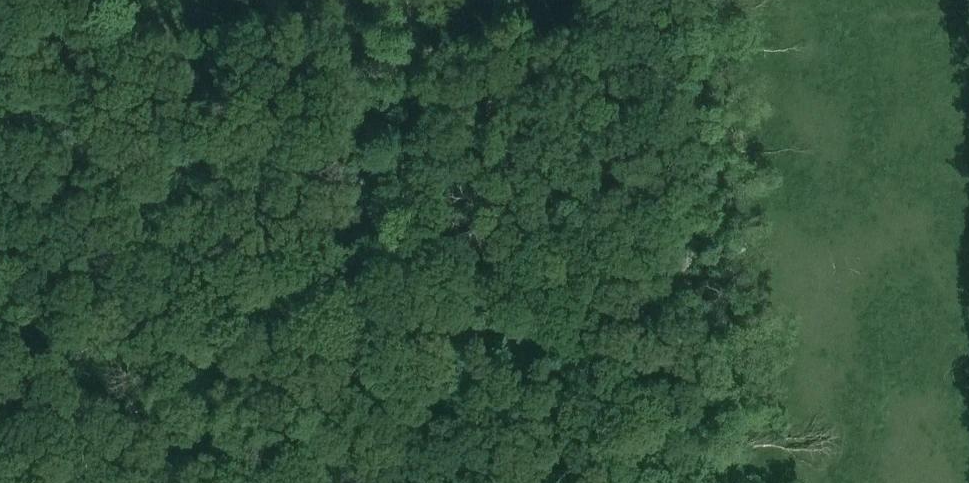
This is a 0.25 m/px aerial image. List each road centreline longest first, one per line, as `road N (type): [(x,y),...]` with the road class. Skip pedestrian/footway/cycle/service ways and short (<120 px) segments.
road 1 (track): [(420,482),(406,0)]

